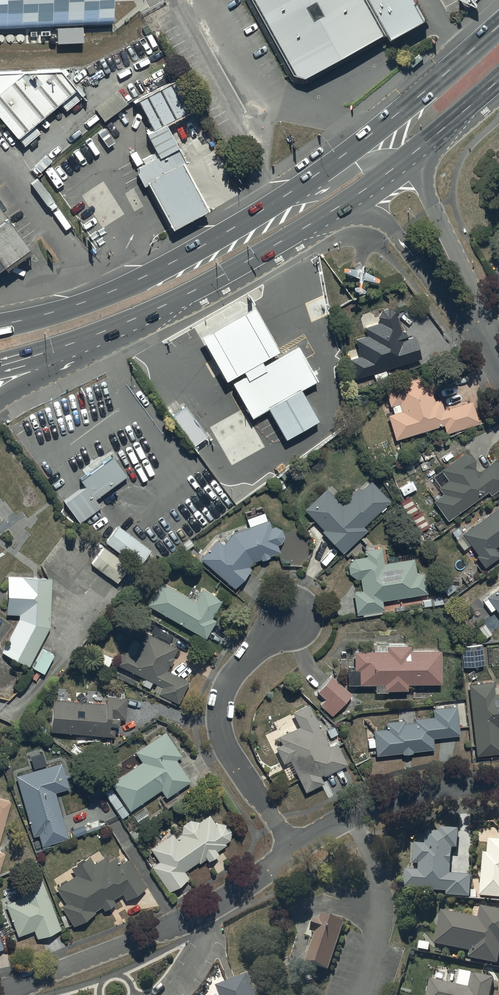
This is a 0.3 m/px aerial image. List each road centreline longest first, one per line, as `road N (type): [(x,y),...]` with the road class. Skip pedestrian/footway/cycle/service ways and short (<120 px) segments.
road 1 (primary): [(0,326),(84,303),(170,264),(256,215),(381,127)]
road 2 (residential): [(0,991),(205,912),(295,849)]
road 3 (primary): [(362,190),(198,288),(105,332)]
road 4 (residential): [(295,849),(234,762),(219,722),(226,684),(293,616)]
road 5 (residential): [(295,849),(386,803),(454,787),(498,787)]
road 6 (residential): [(406,159),(479,300),(489,342)]
road 7 (residential): [(489,342),(454,310),(362,190)]
road 8 (primary): [(381,127),(498,23)]
road 9 (primary): [(105,332),(67,365),(0,398)]
road 10 (primary): [(498,80),(406,159)]

